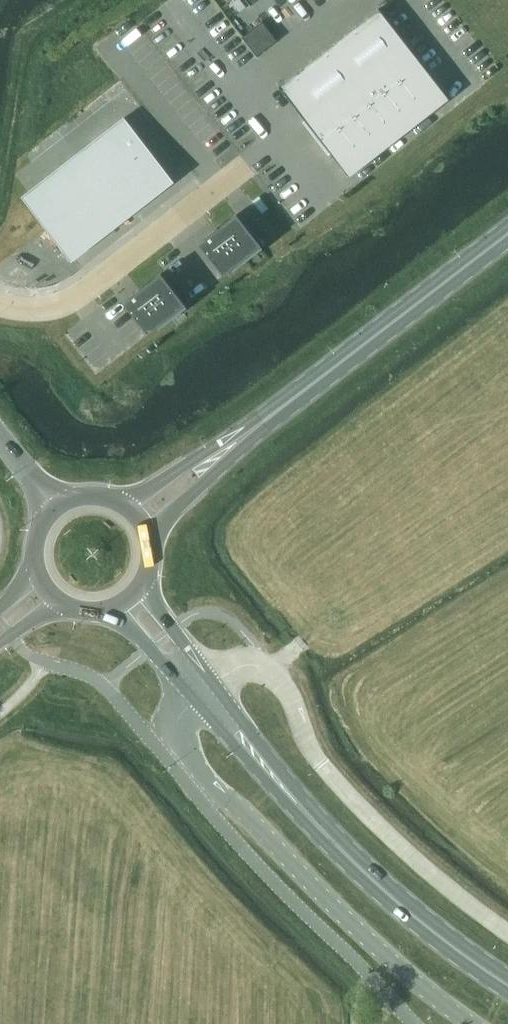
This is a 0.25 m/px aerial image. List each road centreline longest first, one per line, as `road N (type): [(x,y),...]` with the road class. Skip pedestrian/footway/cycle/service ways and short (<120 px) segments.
road 1 (unclassified): [(195,698),(177,719),(177,741),(344,916),(471,1023)]
road 2 (unclassified): [(214,682),(240,667),(271,669),(292,694),(322,764),(421,864),(507,932)]
road 3 (primary): [(262,424),(507,234)]
road 4 (residential): [(242,170),(81,294),(45,306),(0,301)]
road 5 (primary): [(507,983),(413,915),(294,798)]
road 6 (primary): [(262,424),(124,502)]
road 7 (primary): [(149,534),(262,424)]
road 8 (primary): [(195,698),(255,769),(294,798)]
road 9 (primary): [(294,798),(214,682)]
road 10 (primary): [(105,611),(195,698)]
road 11 (primary): [(214,682),(142,584)]

